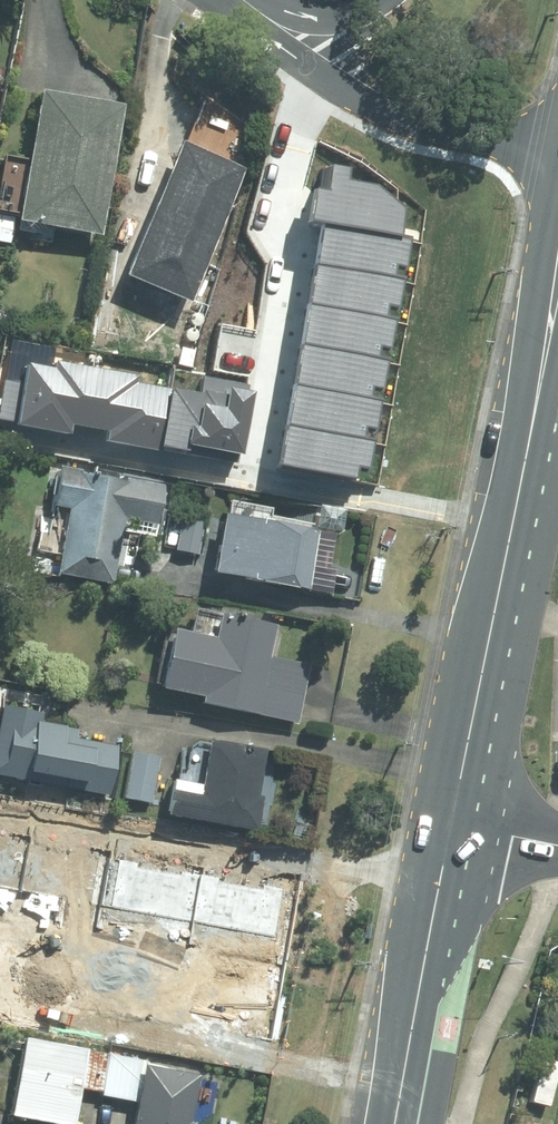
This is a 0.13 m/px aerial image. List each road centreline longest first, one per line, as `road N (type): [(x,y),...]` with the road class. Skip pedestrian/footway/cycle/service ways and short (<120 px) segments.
road 1 (primary): [(454,826),(557,291)]
road 2 (residential): [(557,164),(385,111),(263,16)]
road 3 (primary): [(396,1123),(454,826)]
road 4 (residential): [(263,16),(327,22),(388,0)]

